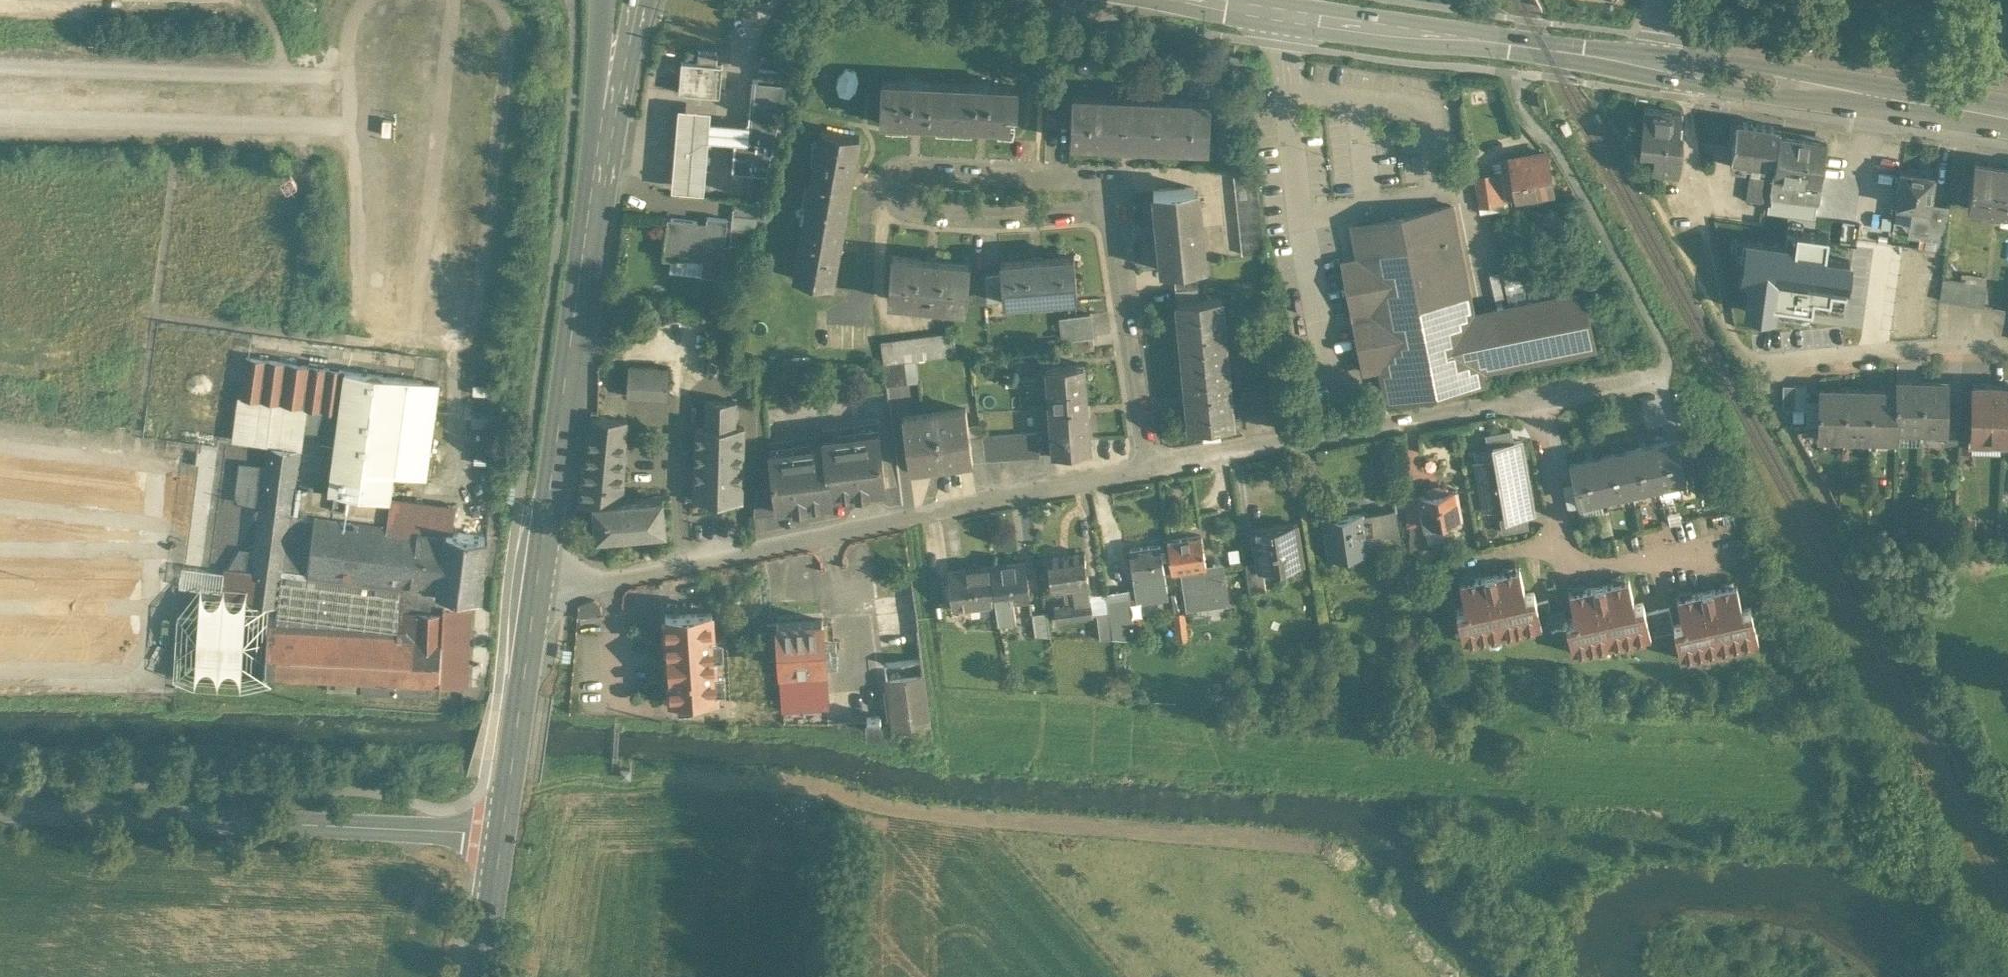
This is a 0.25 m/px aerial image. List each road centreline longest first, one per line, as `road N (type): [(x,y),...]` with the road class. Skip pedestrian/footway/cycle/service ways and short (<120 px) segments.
road 1 (residential): [(1152,467),(606,584),(540,577)]
road 2 (primary): [(540,577),(622,0)]
road 3 (residential): [(1122,225),(885,210),(896,170),(1122,181)]
road 4 (unclassified): [(0,810),(502,833)]
road 5 (primary): [(1232,0),(1668,65)]
road 6 (primary): [(1668,65),(2007,110)]
road 7 (residential): [(1541,395),(1237,450)]
road 8 (primary): [(502,833),(540,577)]
road 9 (residential): [(1752,358),(2007,355)]
road 10 (residential): [(1122,225),(1152,467)]
road 11 (residential): [(1541,395),(1571,545)]
road 12 (residential): [(1571,545),(1590,566),(1712,559)]
road 13 (primary): [(481,976),(502,833)]
road 14 (residential): [(1666,371),(1541,395)]

